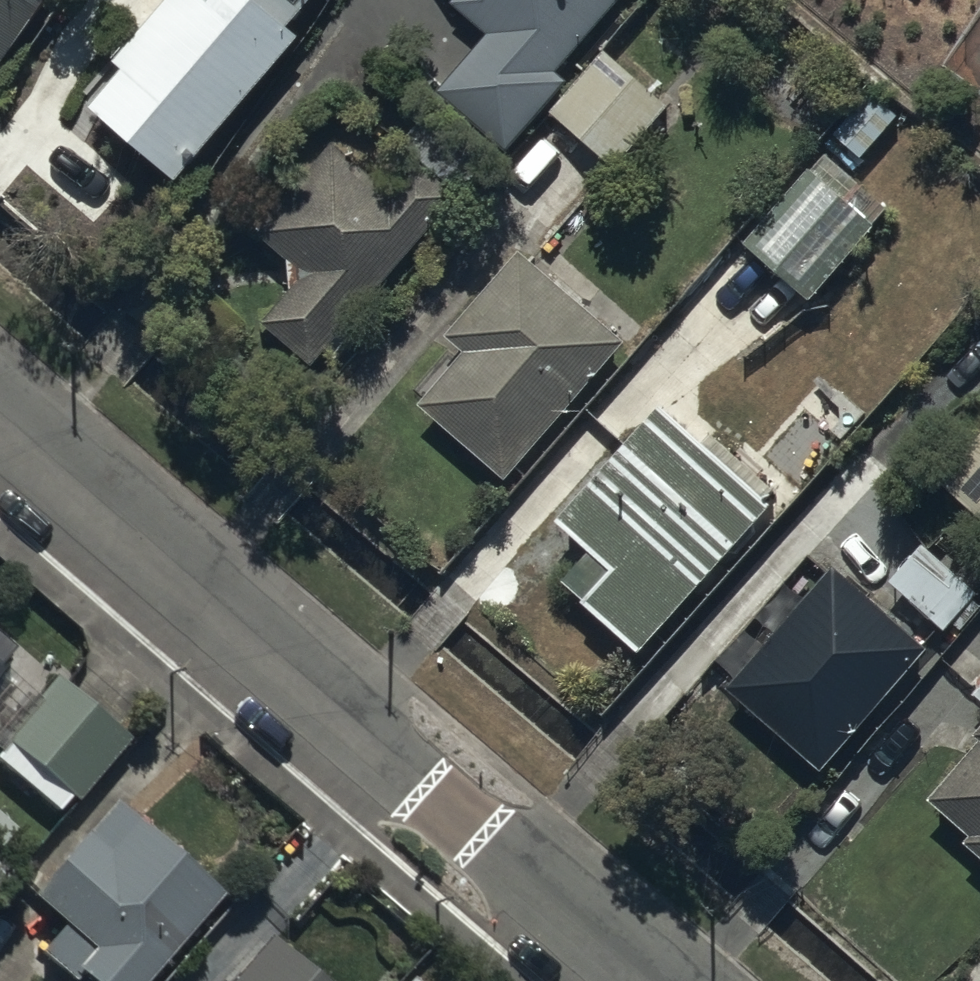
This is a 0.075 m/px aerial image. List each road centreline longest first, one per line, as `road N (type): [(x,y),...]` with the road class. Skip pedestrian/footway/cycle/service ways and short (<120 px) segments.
road 1 (tertiary): [(0,424),(649,980)]

